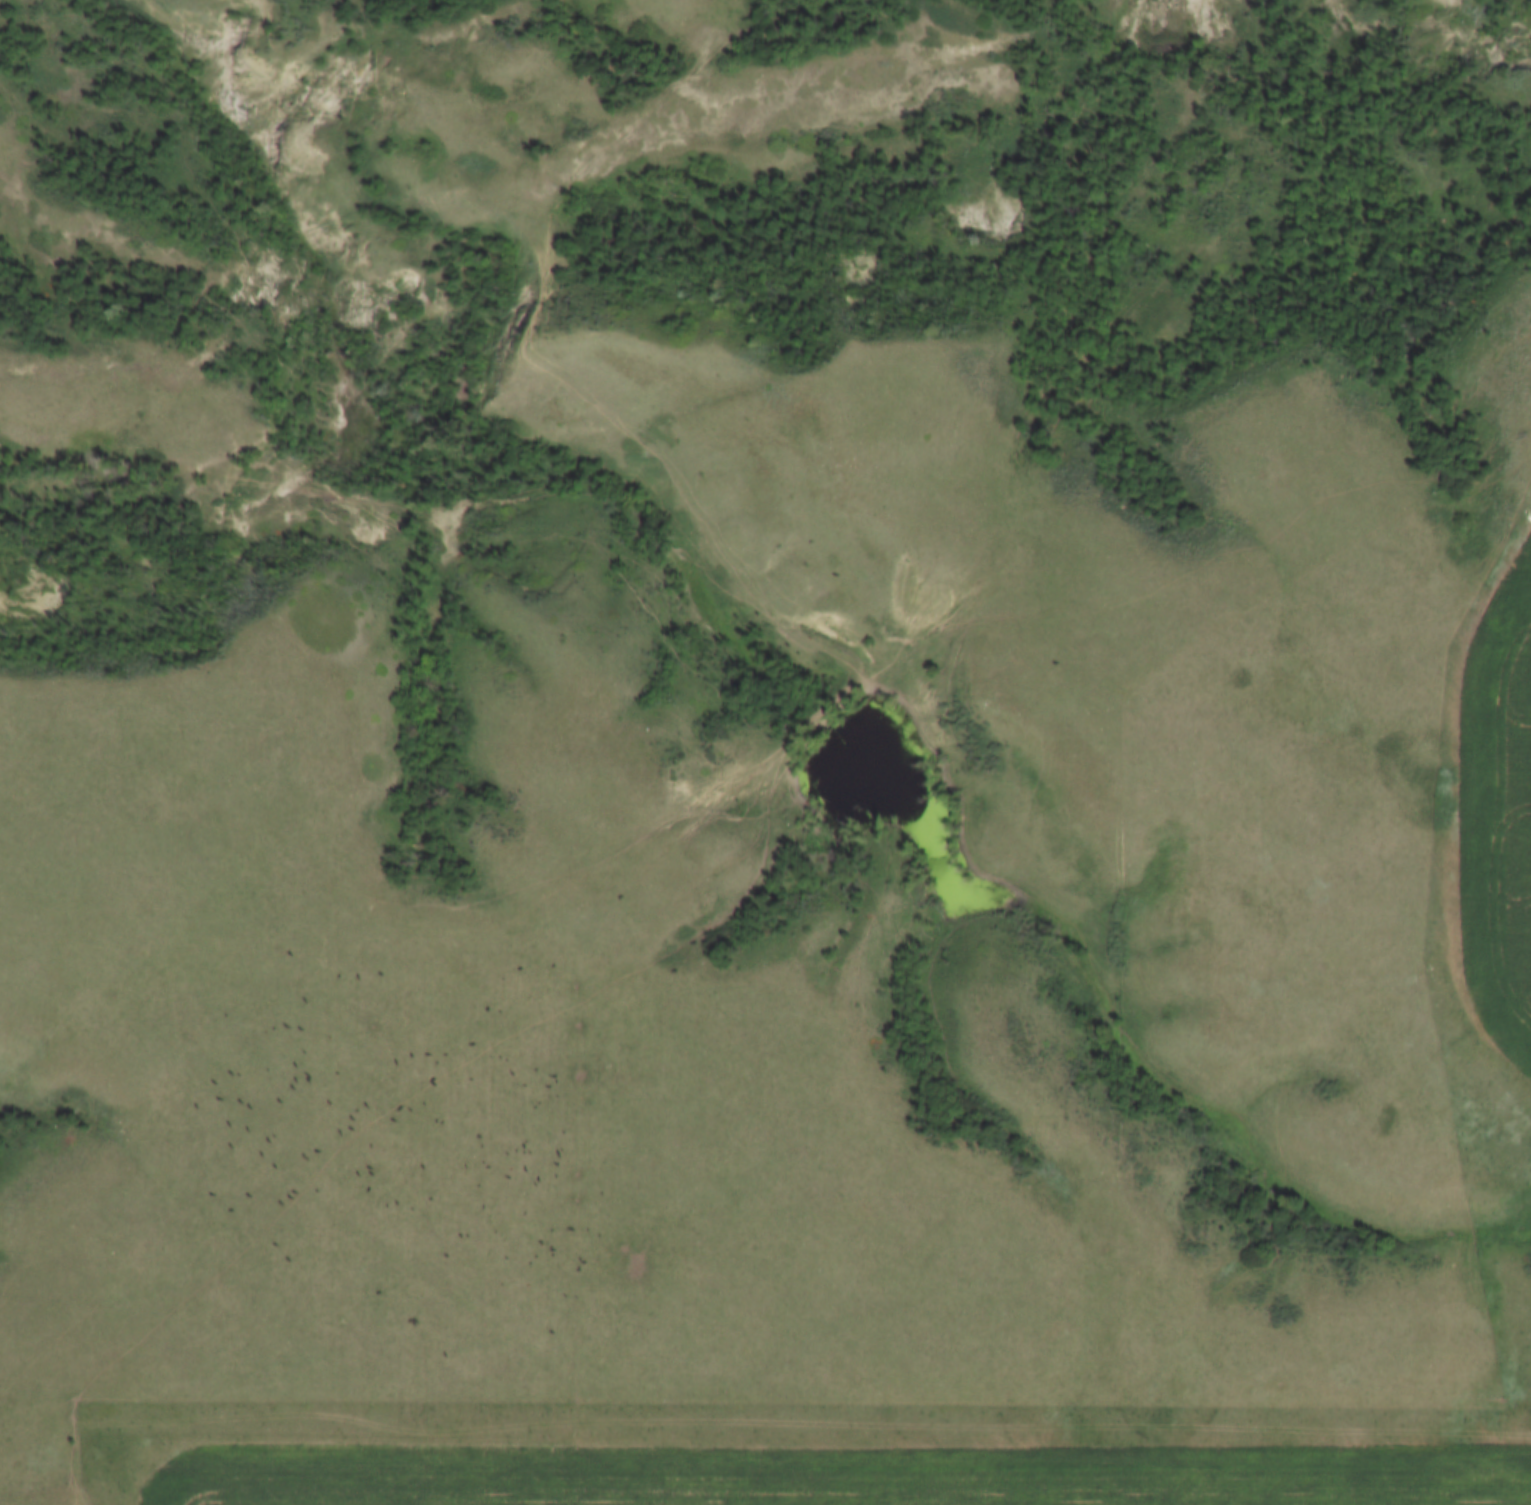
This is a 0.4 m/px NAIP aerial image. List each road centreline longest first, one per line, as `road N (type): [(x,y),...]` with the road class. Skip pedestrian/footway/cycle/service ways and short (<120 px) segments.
road 1 (track): [(0,1497),(48,1489),(164,1439),(255,1432),(1080,1440),(1404,1424),(1530,1436)]

